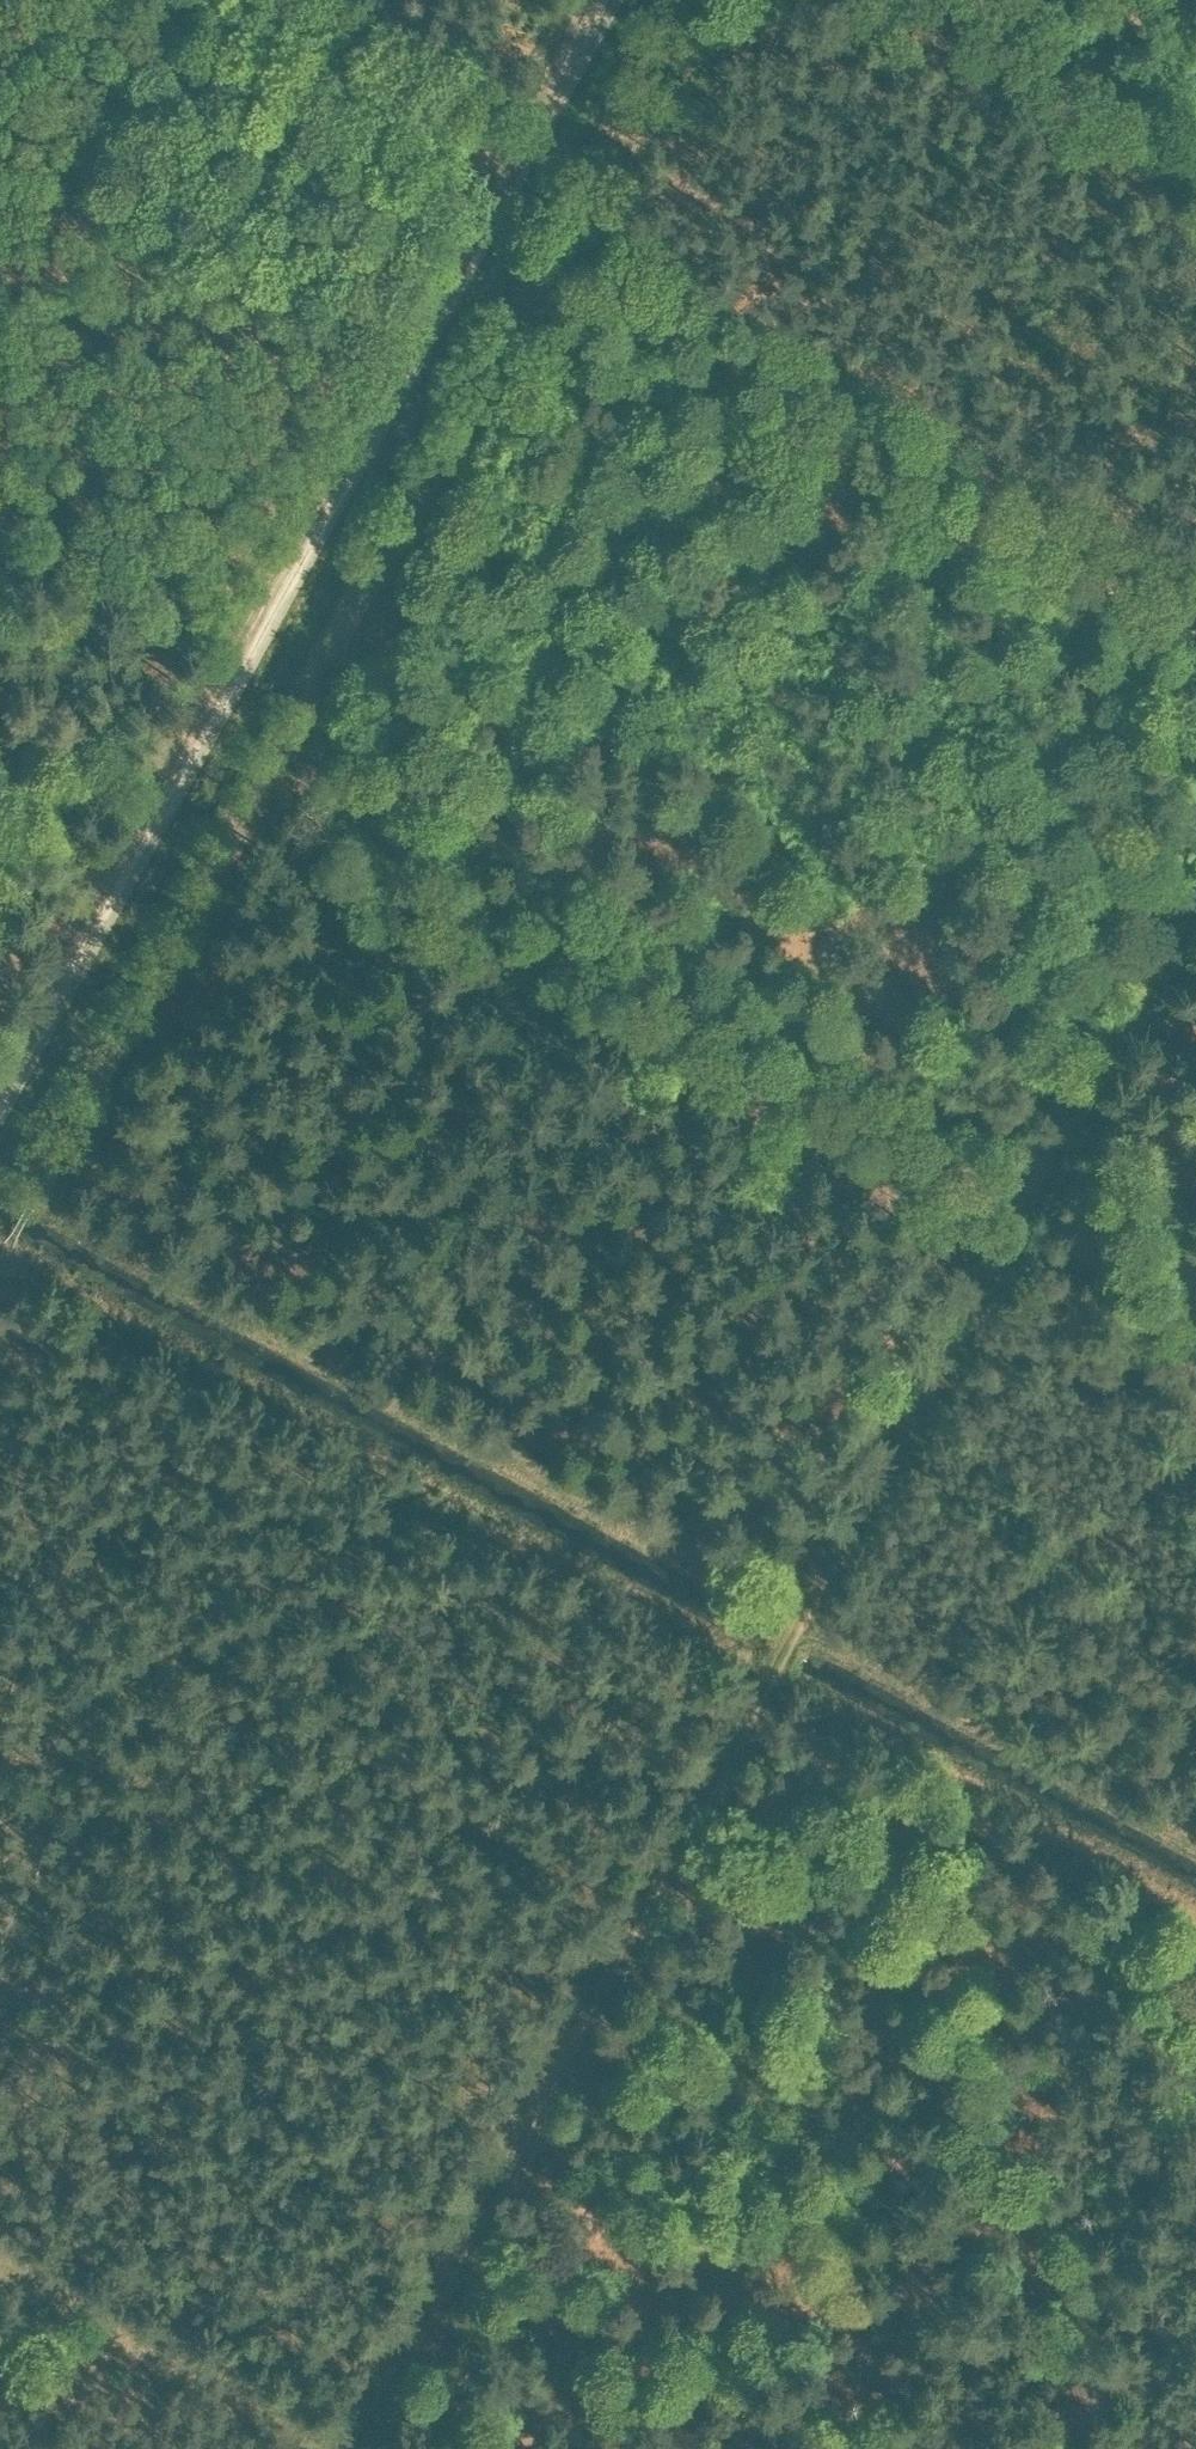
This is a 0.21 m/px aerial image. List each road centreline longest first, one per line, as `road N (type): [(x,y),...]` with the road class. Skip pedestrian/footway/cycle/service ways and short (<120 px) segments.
road 1 (track): [(345,2448),(1195,892)]
road 2 (track): [(0,1083),(600,0)]
road 3 (track): [(1195,553),(559,206)]
road 4 (track): [(347,2444),(0,2253)]

